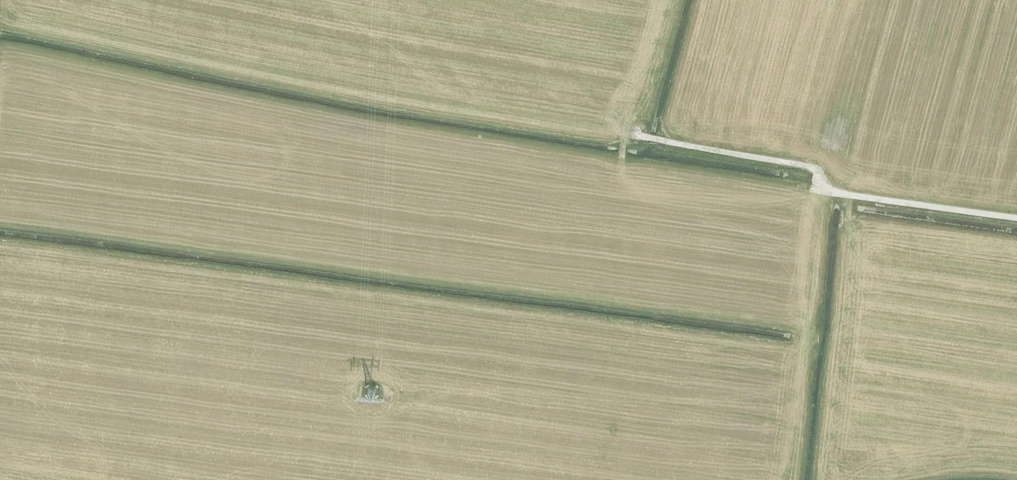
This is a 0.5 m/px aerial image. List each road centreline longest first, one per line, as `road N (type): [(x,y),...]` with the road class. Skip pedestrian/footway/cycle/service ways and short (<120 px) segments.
road 1 (track): [(636,136),(809,166),(836,193),(1016,219)]

